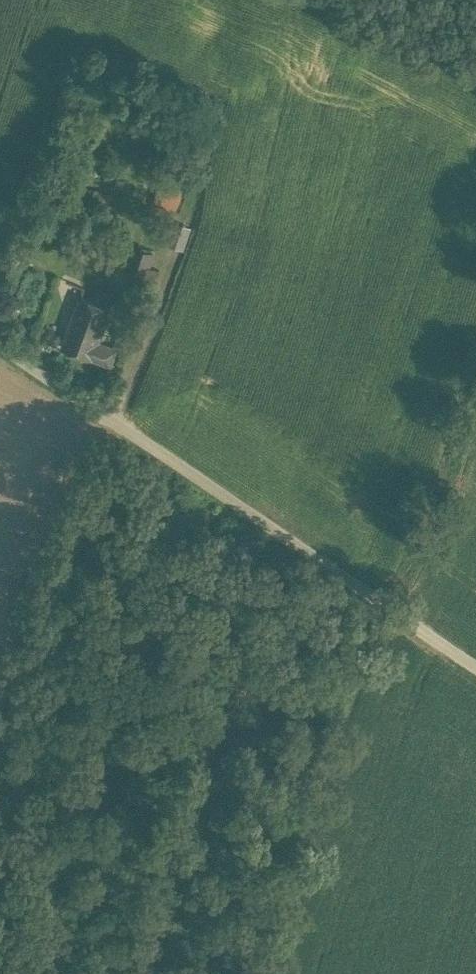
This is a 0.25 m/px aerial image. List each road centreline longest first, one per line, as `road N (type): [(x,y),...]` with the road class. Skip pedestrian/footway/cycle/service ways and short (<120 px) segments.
road 1 (unclassified): [(475,662),(0,334)]

